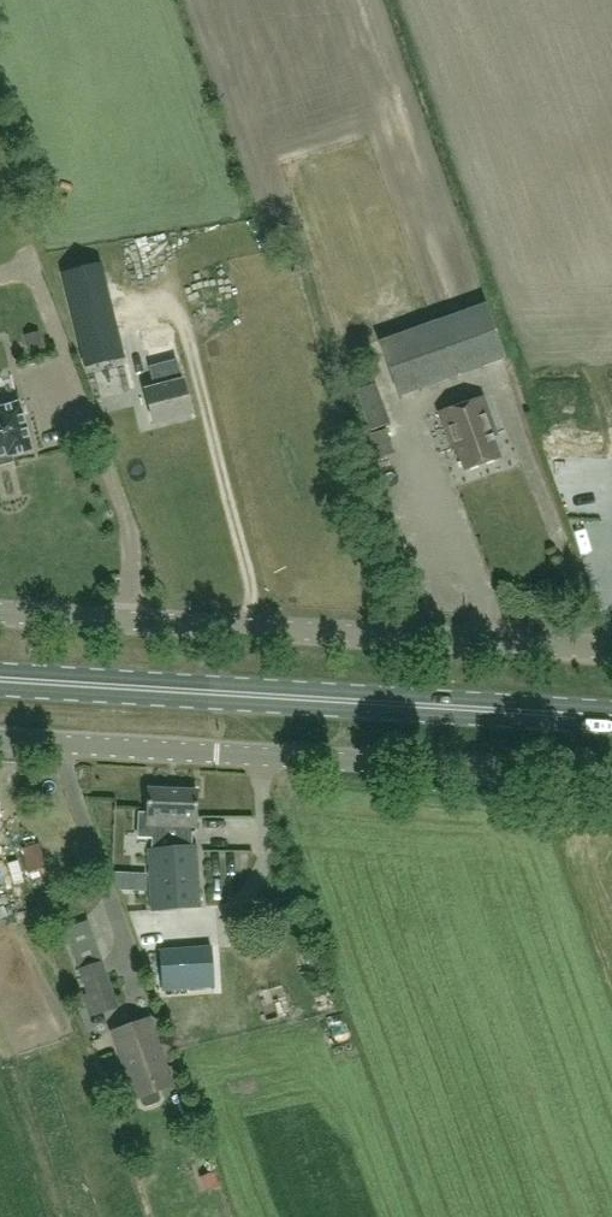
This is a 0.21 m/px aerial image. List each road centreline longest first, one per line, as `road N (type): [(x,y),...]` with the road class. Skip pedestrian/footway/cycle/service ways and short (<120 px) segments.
road 1 (unclassified): [(611,652),(0,611)]
road 2 (primary): [(611,717),(0,679)]
road 3 (unclassified): [(611,778),(0,741)]

